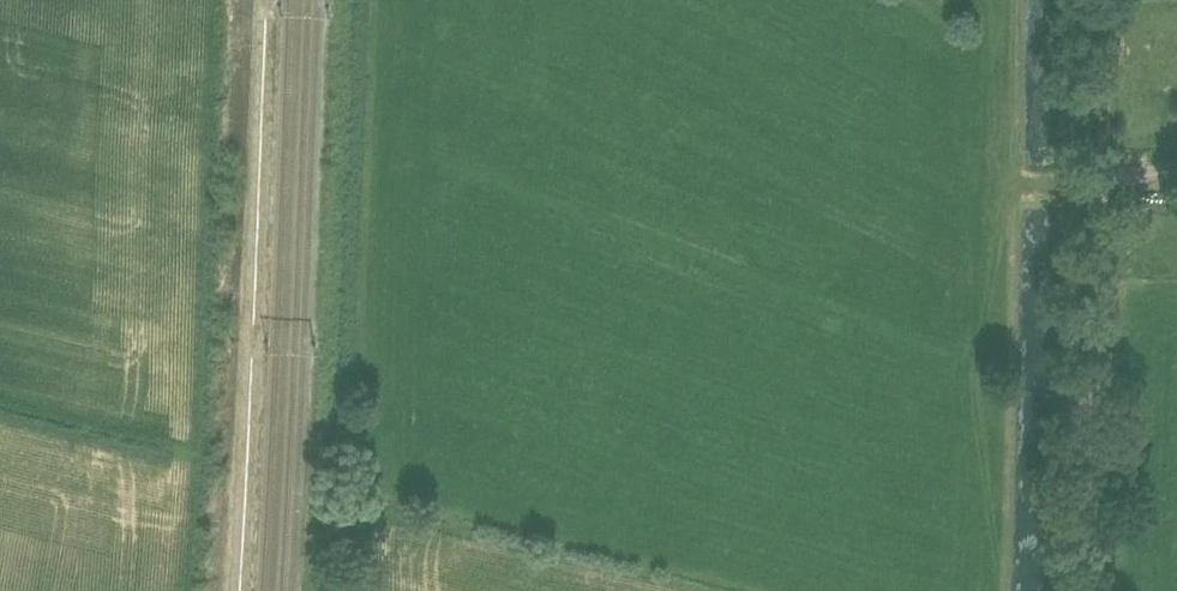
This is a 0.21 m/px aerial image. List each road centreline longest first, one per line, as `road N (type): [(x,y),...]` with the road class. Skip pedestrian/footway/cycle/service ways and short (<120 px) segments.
road 1 (track): [(1102,179),(1109,0)]

